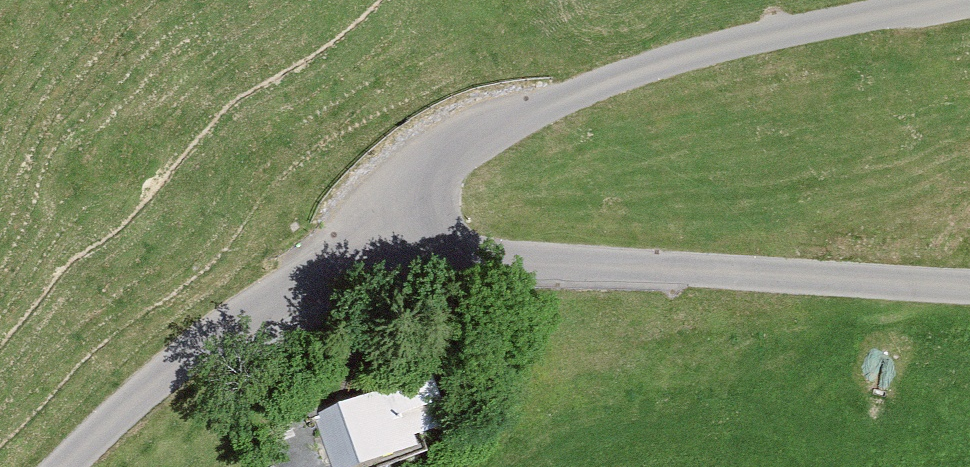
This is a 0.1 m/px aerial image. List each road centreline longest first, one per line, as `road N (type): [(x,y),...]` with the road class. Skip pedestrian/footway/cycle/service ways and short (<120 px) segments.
road 1 (unclassified): [(951,0),(675,57),(460,139),(410,176),(398,214)]
road 2 (unclassified): [(969,291),(472,260),(398,214)]
road 3 (unclassified): [(398,214),(209,344),(63,466)]

